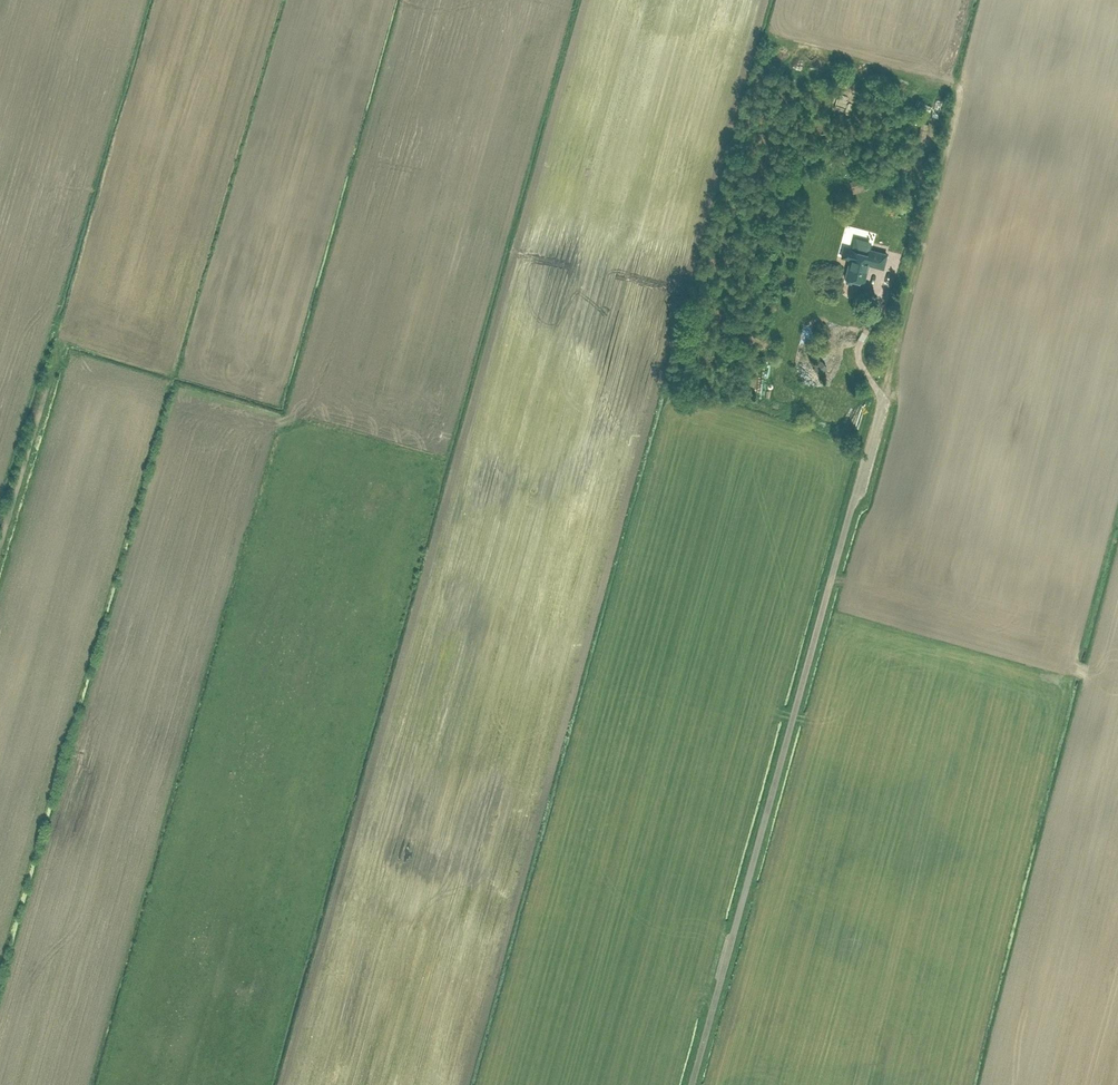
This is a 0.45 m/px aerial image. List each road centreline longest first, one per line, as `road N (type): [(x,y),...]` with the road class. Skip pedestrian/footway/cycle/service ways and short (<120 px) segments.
road 1 (unclassified): [(690,1084),(883,397)]

